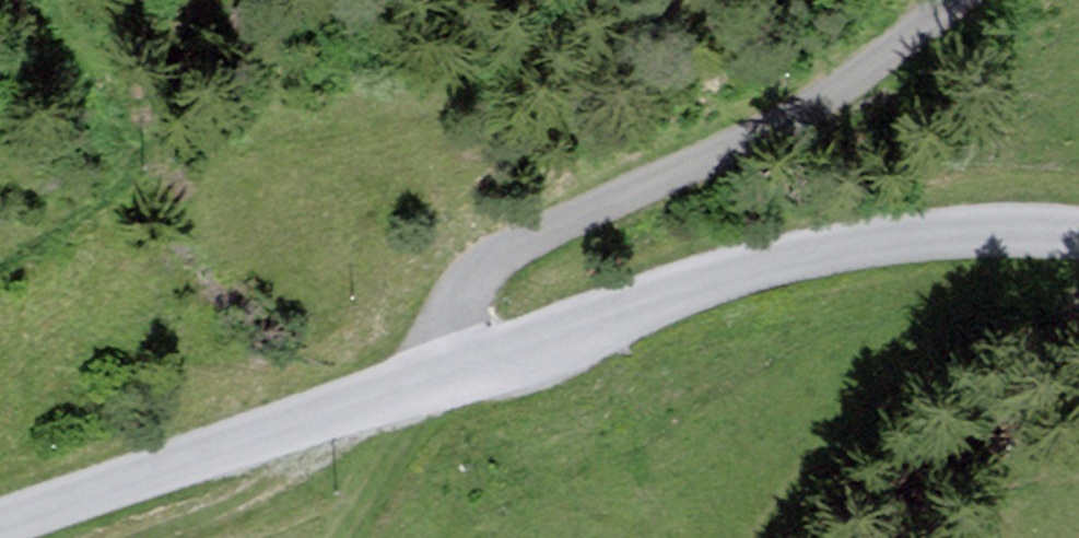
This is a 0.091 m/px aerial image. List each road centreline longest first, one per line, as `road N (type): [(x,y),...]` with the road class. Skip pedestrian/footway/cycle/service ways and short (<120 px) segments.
road 1 (unclassified): [(0,535),(683,304),(911,245),(979,234),(1078,239)]
road 2 (track): [(975,0),(866,88),(741,165),(529,244),(479,280),(460,319),(467,373)]

